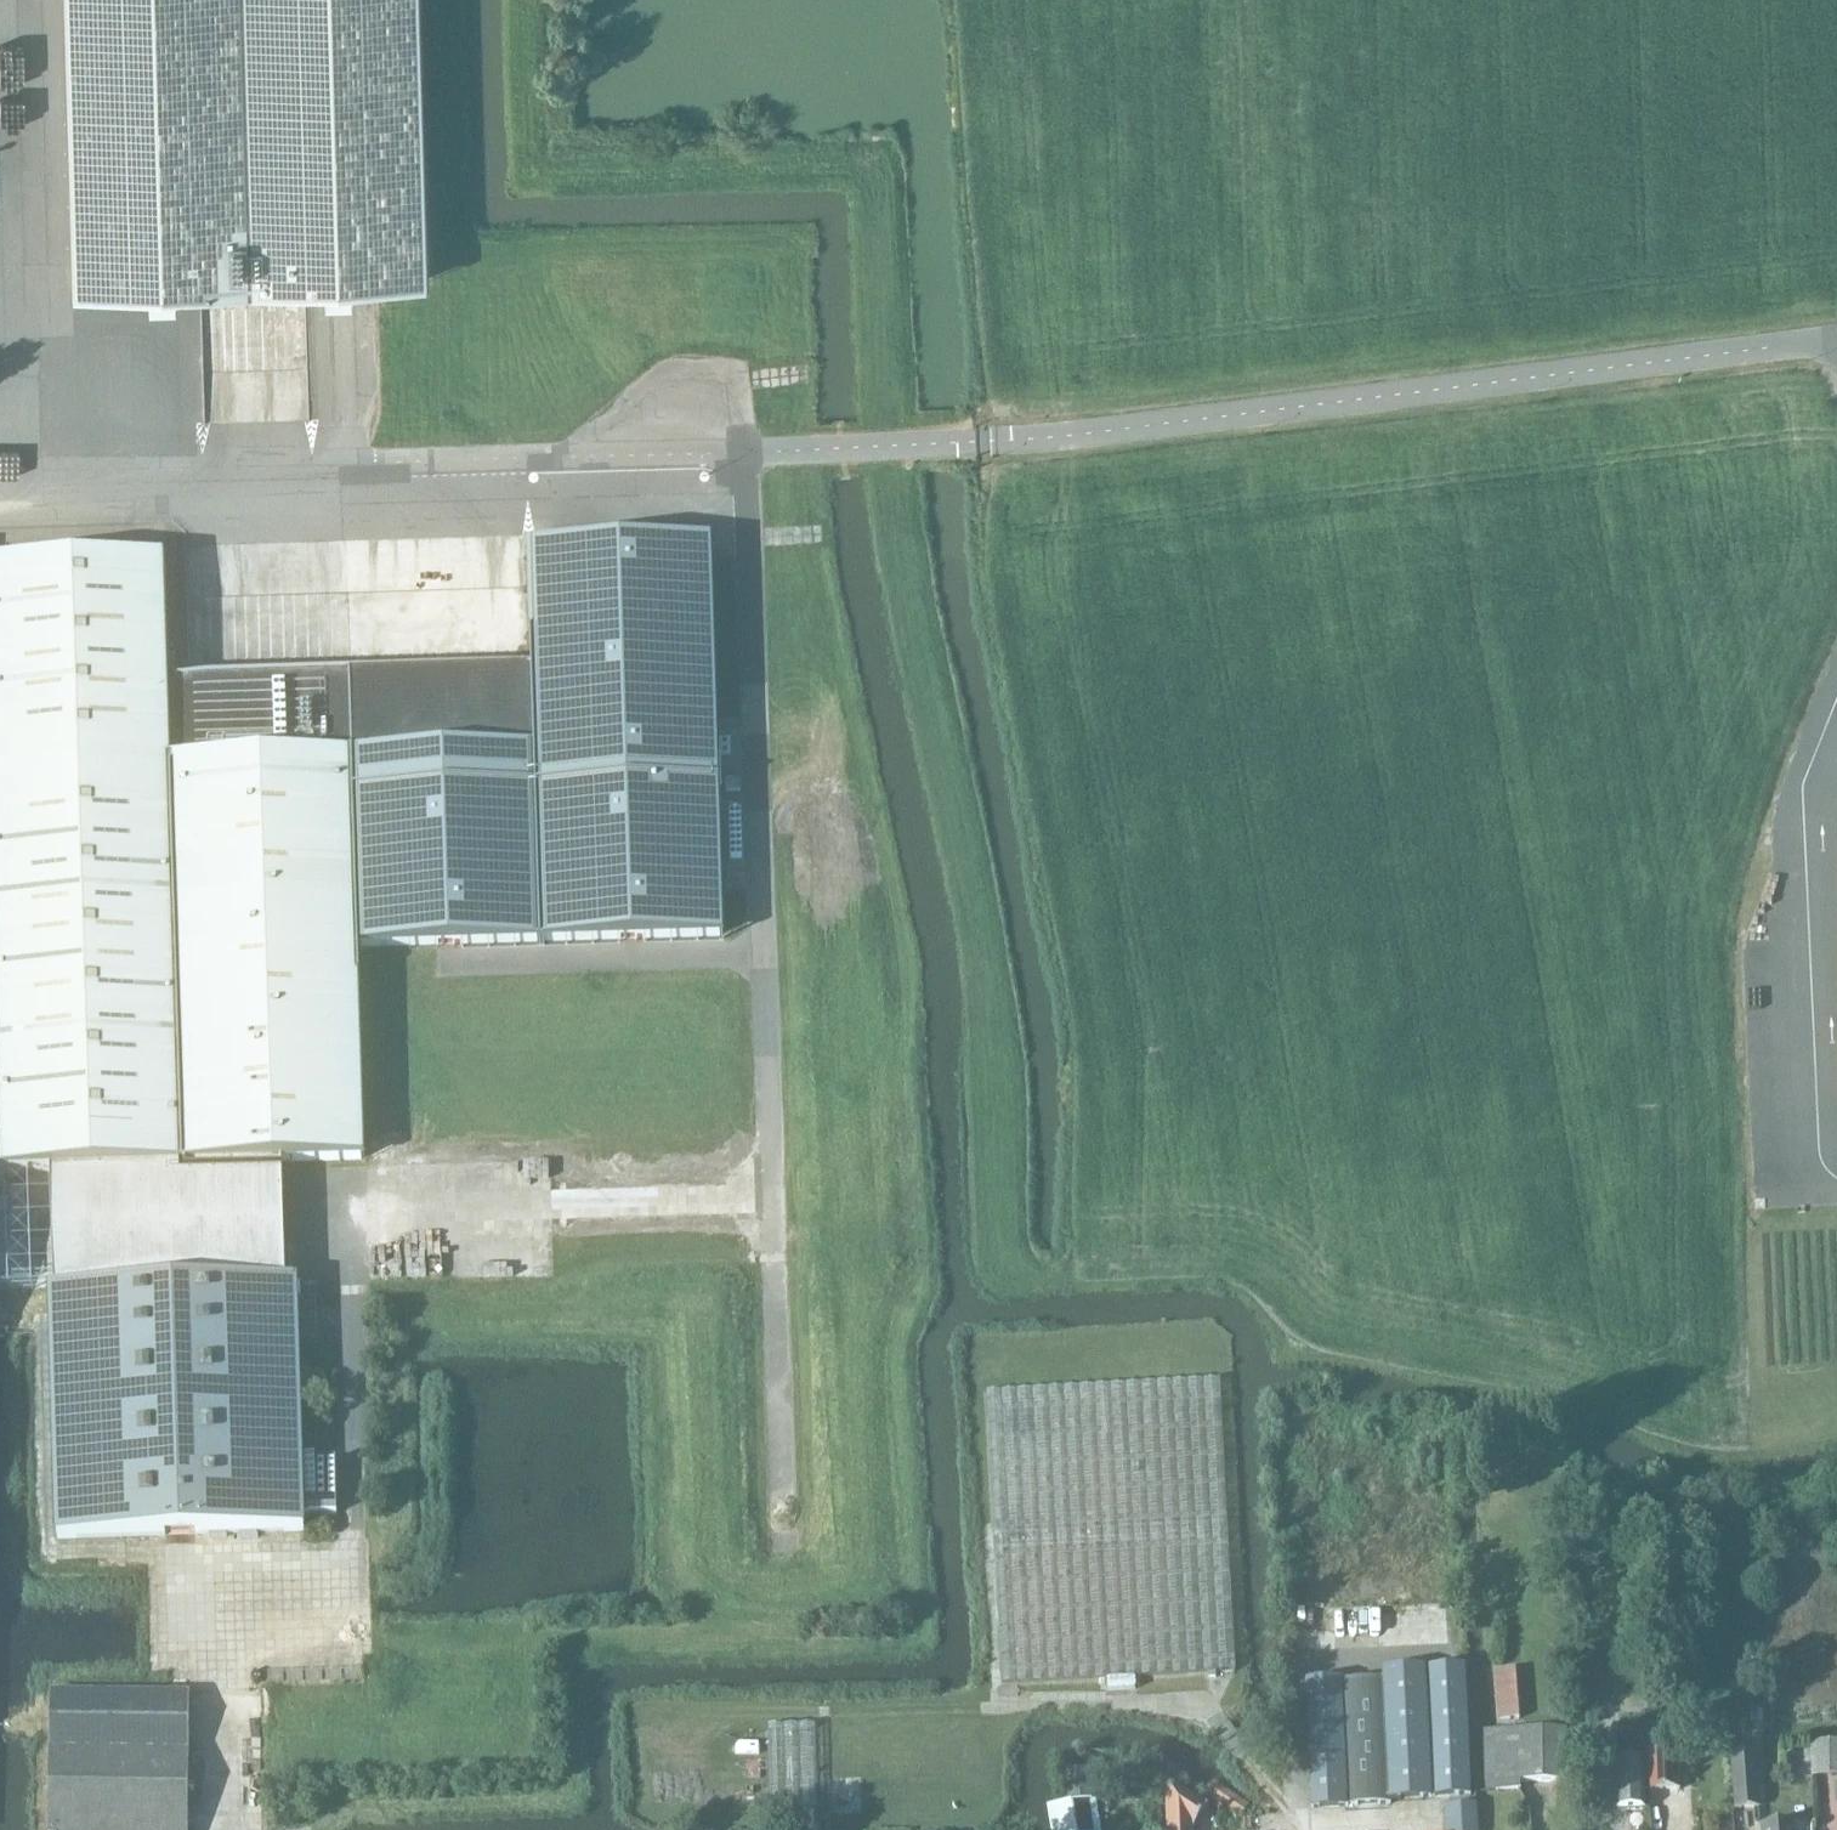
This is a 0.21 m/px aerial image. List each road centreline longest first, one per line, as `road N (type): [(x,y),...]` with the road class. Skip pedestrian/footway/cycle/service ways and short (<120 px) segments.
road 1 (track): [(1304,1829),(1301,1670),(1316,1660),(1449,1655)]
road 2 (track): [(988,1535),(997,1700)]

